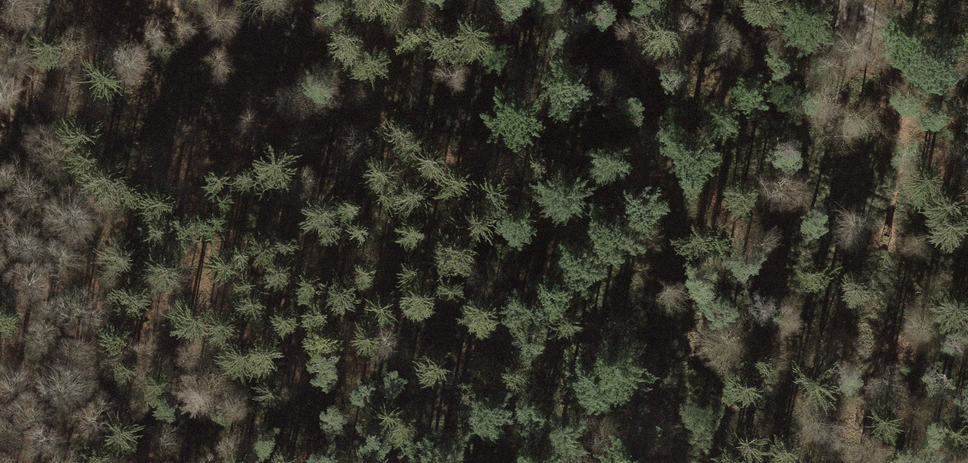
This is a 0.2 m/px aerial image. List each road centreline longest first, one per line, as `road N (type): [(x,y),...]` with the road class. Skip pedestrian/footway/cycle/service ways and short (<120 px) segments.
road 1 (track): [(388,462),(569,236),(759,72),(855,12)]
road 2 (residential): [(838,0),(967,79)]

